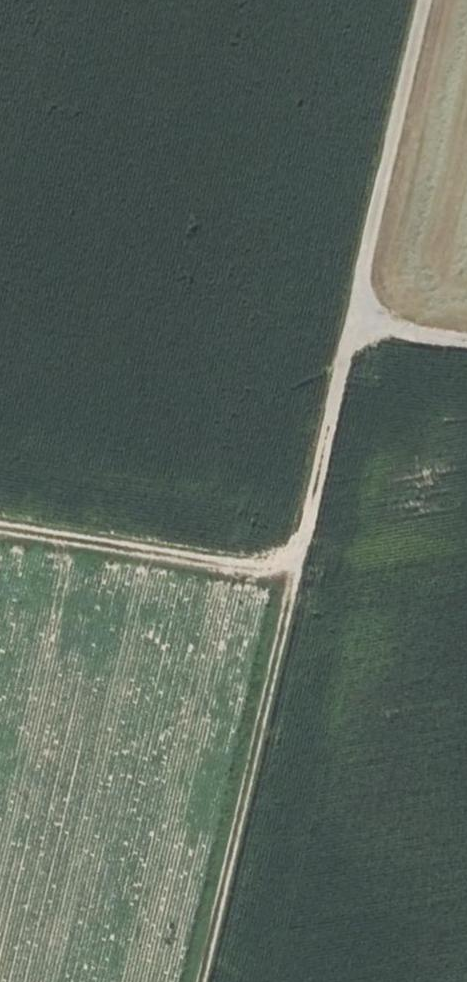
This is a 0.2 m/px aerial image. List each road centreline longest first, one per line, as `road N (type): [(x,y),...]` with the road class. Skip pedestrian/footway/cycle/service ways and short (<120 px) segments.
road 1 (track): [(0,532),(292,577),(426,0)]
road 2 (track): [(292,577),(200,981)]

